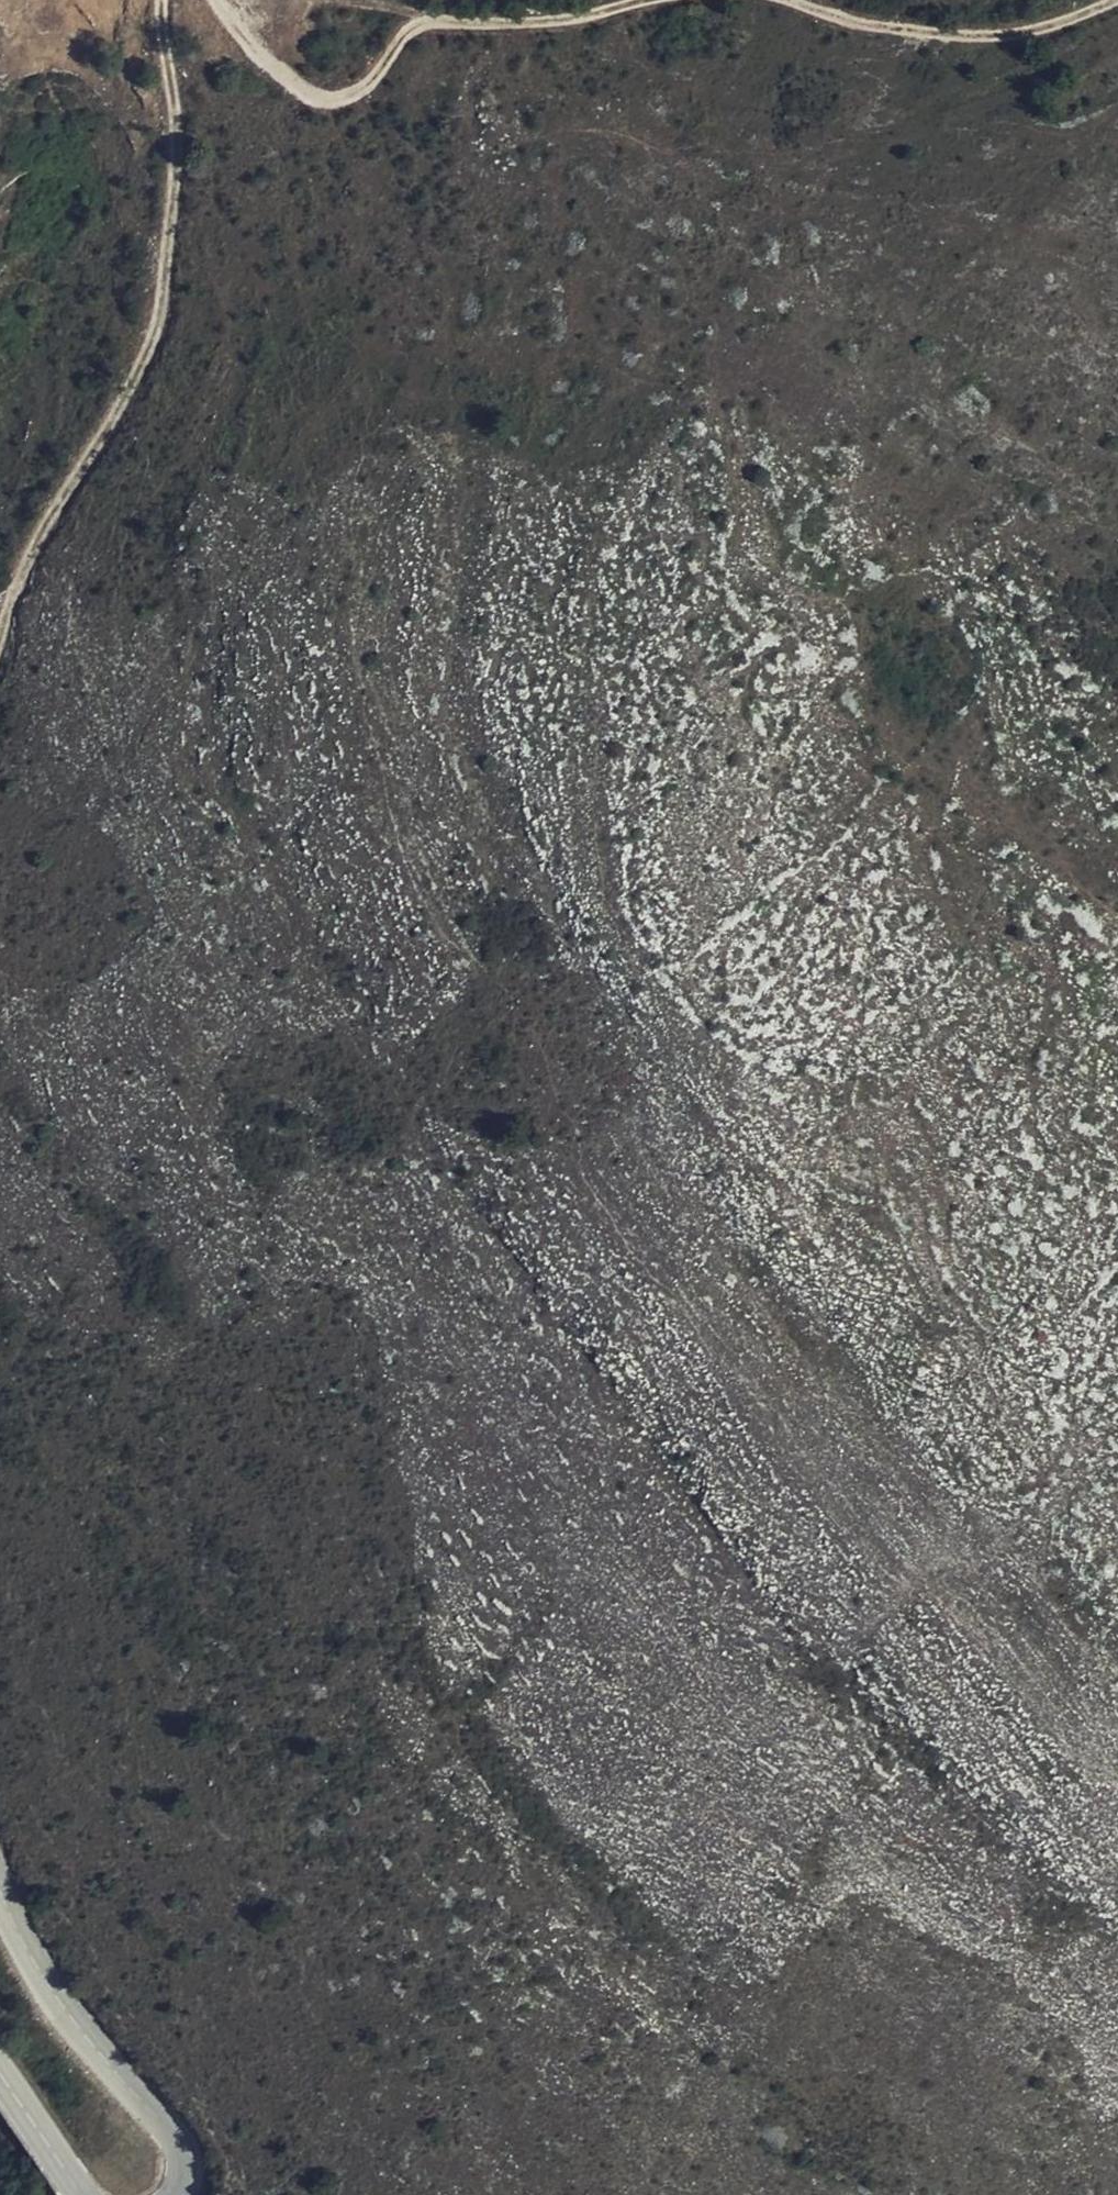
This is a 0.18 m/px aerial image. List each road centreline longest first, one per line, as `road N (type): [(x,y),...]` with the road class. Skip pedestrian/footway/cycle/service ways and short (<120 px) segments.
road 1 (track): [(0,632),(39,533),(97,449),(160,313),(177,152),(160,0)]
road 2 (track): [(218,0),(251,48),(325,99),(373,78),(417,20),(565,22),(653,0)]
road 3 (secondary): [(179,2194),(183,2170),(172,2141),(58,1996),(0,1888)]
road 4 (track): [(790,0),(862,26),(993,39),(1112,0)]
road 5 (secondary): [(0,2069),(90,2194)]

